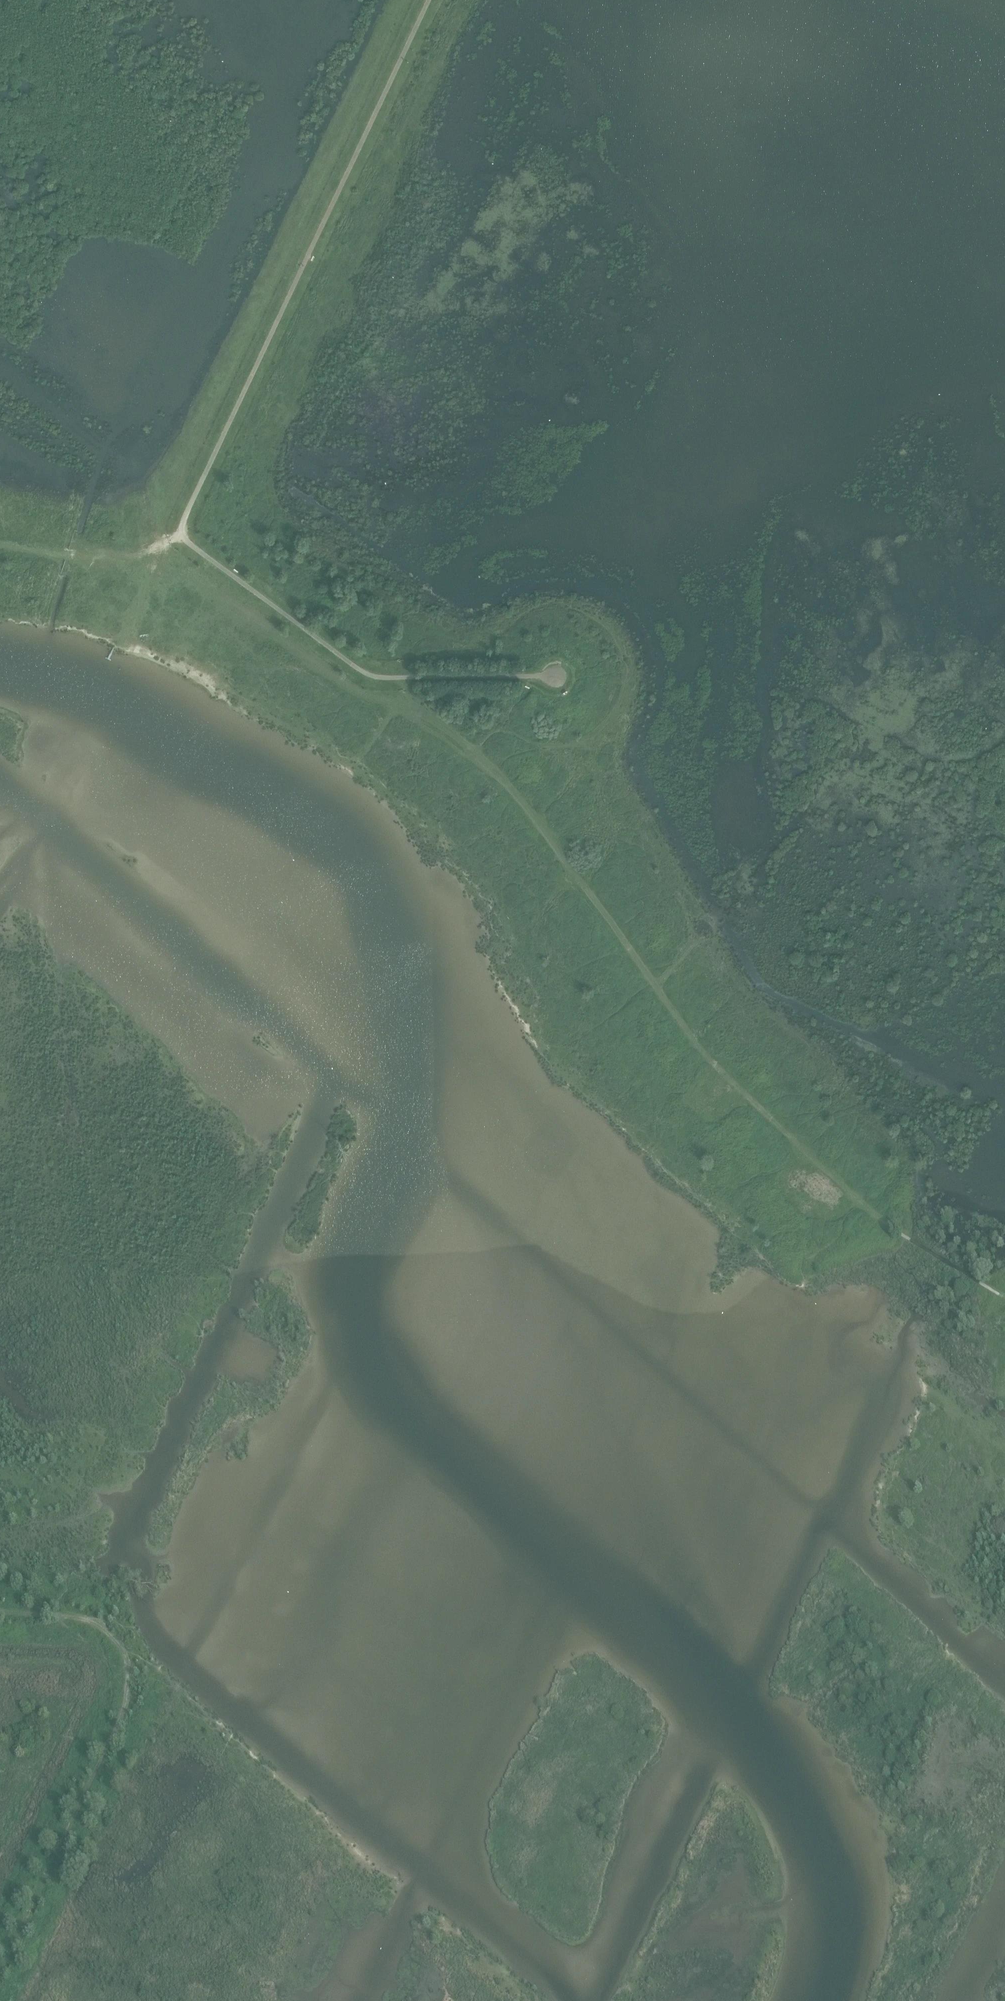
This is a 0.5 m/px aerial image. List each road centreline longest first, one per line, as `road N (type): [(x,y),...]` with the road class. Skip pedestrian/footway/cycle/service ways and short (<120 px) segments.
road 1 (track): [(397,707),(456,742),(509,788),(687,1030),(776,1125),(888,1224),(1004,1297)]
road 2 (track): [(183,535),(429,0)]
road 3 (track): [(0,1613),(95,1623),(121,1648),(128,1675),(120,1710),(0,1967)]
road 4 (track): [(122,565),(210,587),(343,684),(397,707)]
road 5 (track): [(397,678),(361,671),(183,535)]
road 6 (track): [(183,535),(122,565),(0,544)]
road 7 (track): [(557,676),(397,678)]

